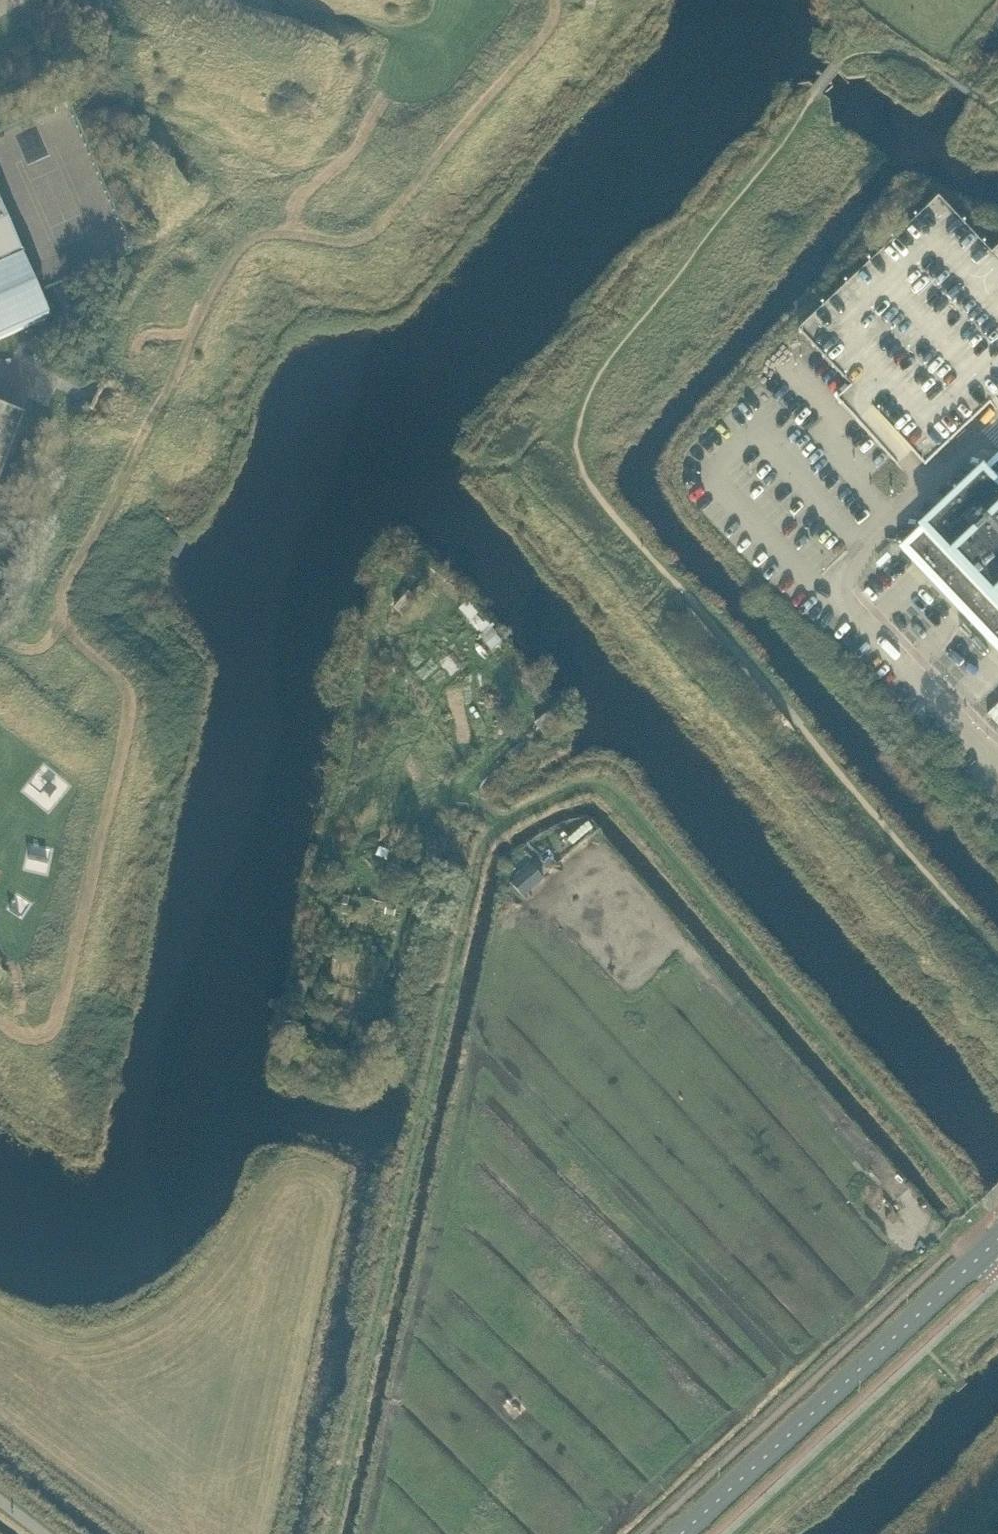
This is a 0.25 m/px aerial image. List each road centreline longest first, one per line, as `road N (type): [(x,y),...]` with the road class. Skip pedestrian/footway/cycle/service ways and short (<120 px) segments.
road 1 (track): [(334,1533),(482,862),(498,831),(559,801),(594,789),(623,808),(980,1229)]
road 2 (tertiary): [(683,1533),(997,1242)]

